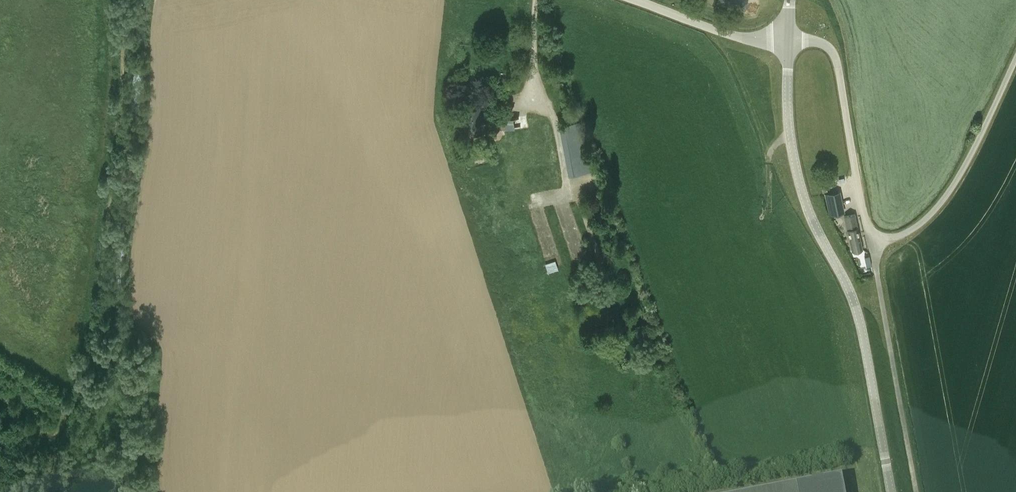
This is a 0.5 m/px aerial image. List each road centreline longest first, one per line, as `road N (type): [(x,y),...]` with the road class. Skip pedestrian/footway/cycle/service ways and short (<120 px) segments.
road 1 (unclassified): [(891,491),(860,324),(795,171),(789,41)]
road 2 (unclassified): [(877,238),(876,272),(917,491)]
road 3 (unclassified): [(789,41),(827,46),(838,63),(864,215),(877,238)]
road 4 (unclassified): [(877,238),(896,238),(942,204),(1015,60)]
road 5 (unclassified): [(789,41),(736,38),(632,0)]

